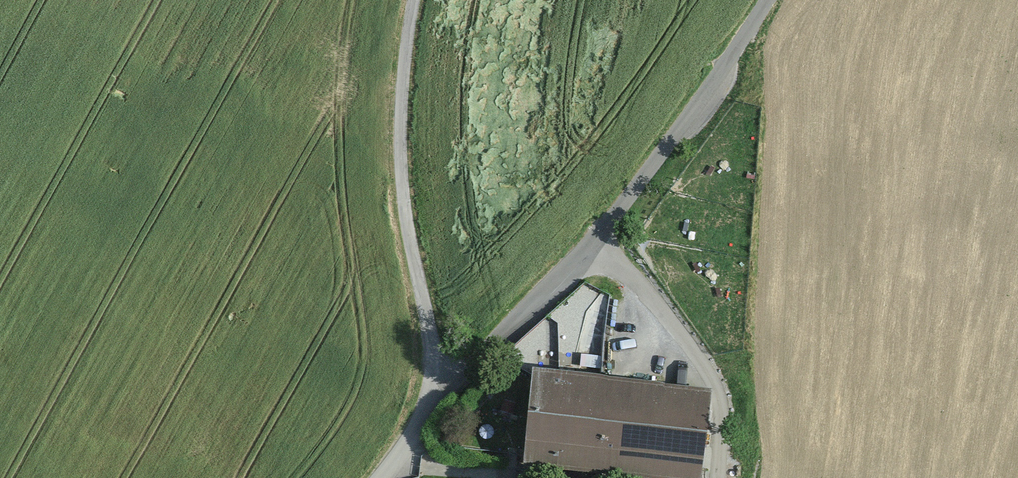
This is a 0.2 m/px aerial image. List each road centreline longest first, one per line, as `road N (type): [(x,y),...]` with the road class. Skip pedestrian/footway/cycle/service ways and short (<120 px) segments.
road 1 (unclassified): [(448,391),(406,218),(402,136),(415,0)]
road 2 (unclassified): [(589,248),(770,0)]
road 3 (unclassified): [(716,477),(722,404),(701,360),(640,287),(589,248)]
road 4 (unclassified): [(448,391),(589,248)]

